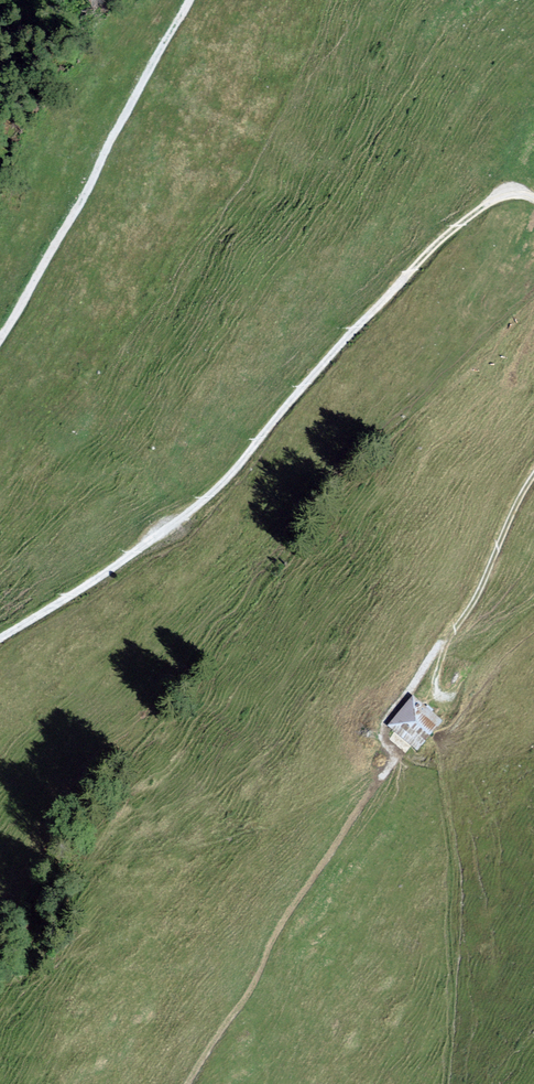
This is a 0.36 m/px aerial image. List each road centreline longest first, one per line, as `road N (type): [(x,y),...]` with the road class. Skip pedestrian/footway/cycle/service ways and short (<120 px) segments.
road 1 (track): [(0,643),(218,488),(315,370),(461,224),(510,197),(533,199)]
road 2 (track): [(0,349),(189,0)]
road 3 (track): [(533,477),(482,589),(450,637),(432,692)]

